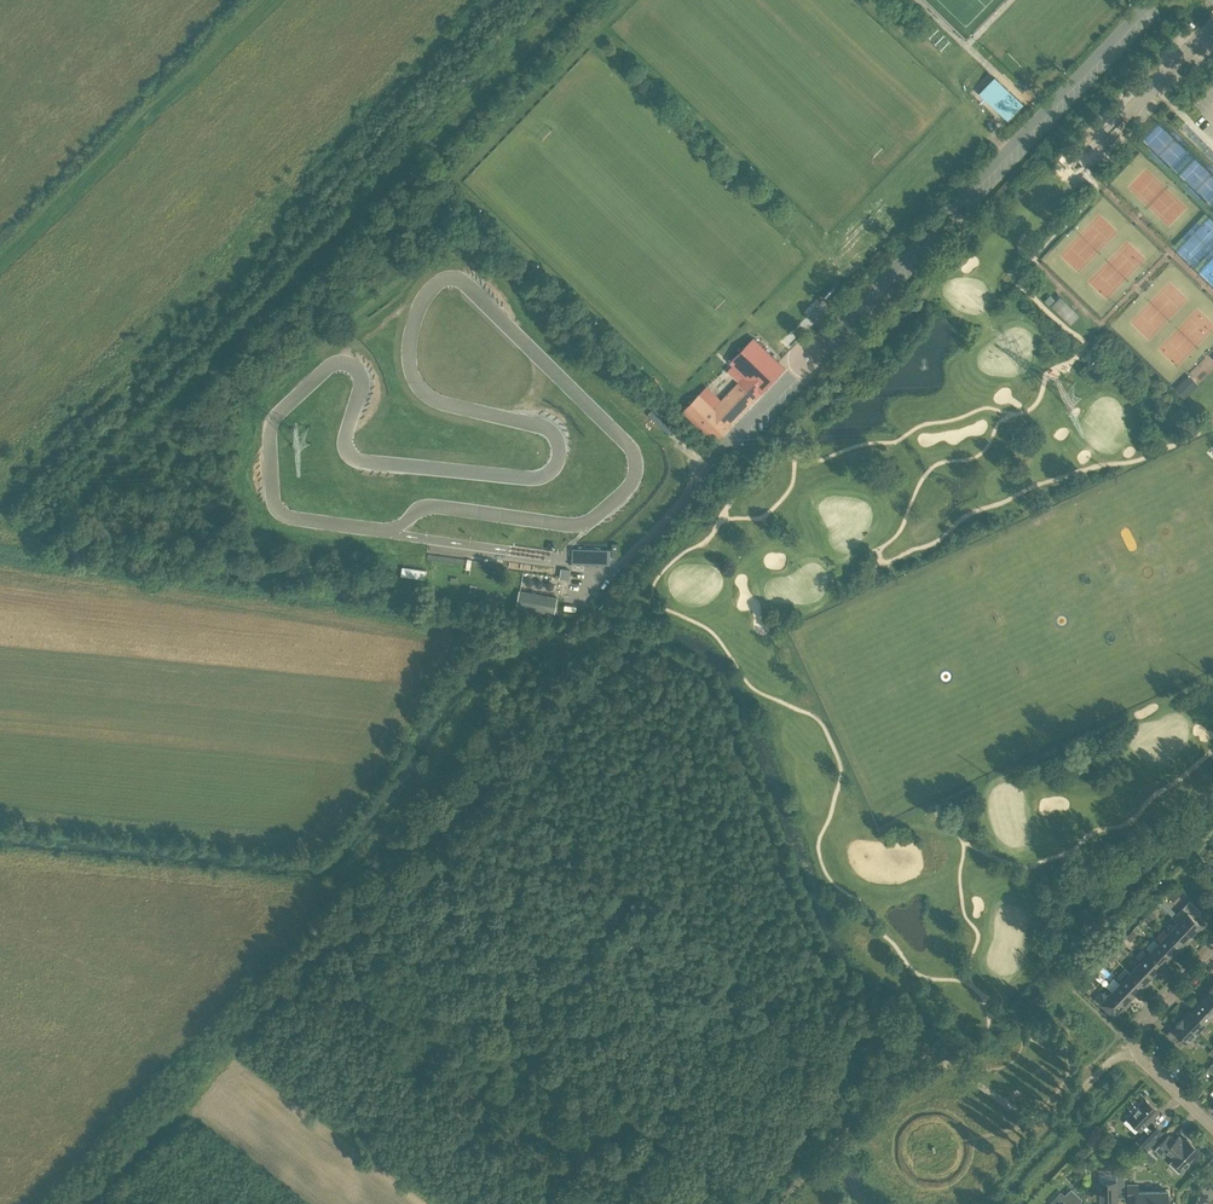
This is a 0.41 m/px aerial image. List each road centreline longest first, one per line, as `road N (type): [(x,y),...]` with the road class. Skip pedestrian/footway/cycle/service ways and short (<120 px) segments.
road 1 (track): [(74,1203),(286,989),(480,768),(517,766),(620,648),(690,663),(708,685),(810,937),(847,987),(912,1034)]
road 2 (unclassified): [(715,452),(1151,0)]
road 3 (track): [(750,1203),(801,1142),(837,1058),(861,1041),(901,1031),(933,1058)]
road 4 (residential): [(1212,1128),(1134,1044),(1212,949)]

